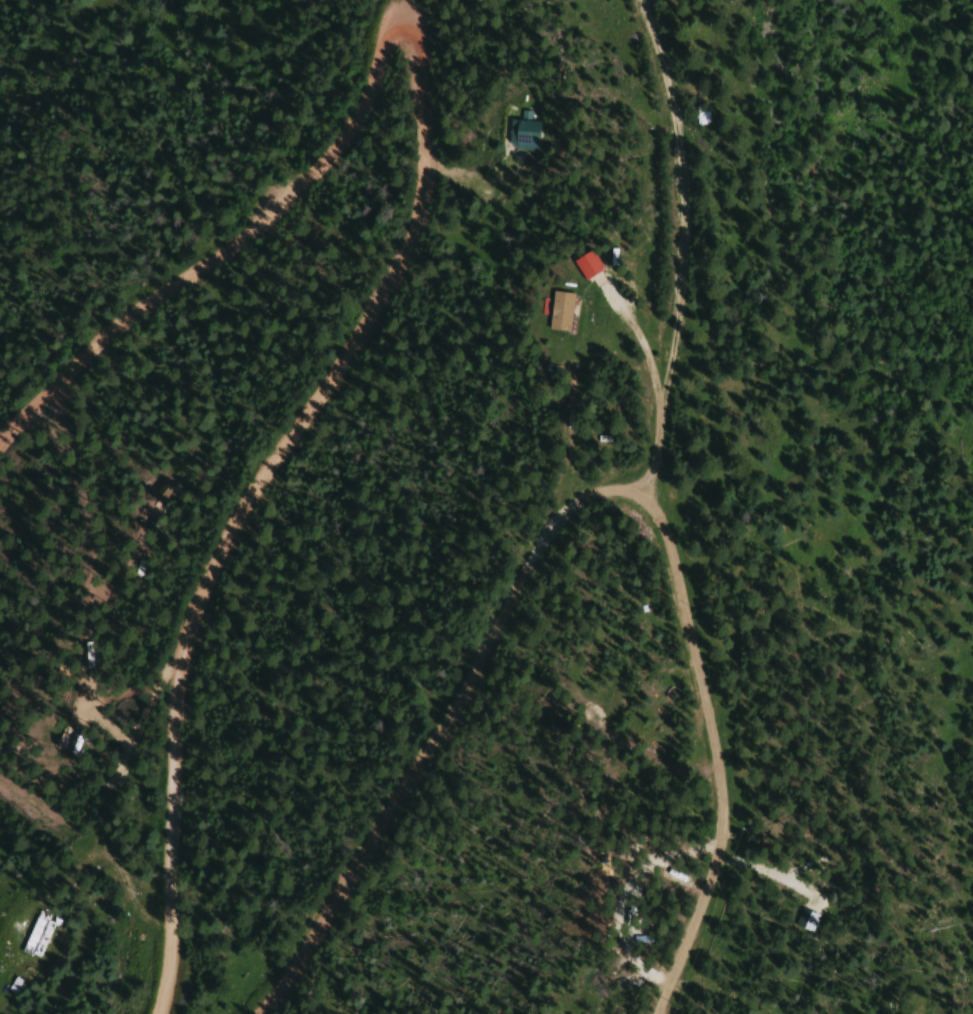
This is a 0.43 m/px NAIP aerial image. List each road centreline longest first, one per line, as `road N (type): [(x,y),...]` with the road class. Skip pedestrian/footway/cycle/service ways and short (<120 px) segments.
road 1 (residential): [(154,1013),(166,969),(174,703),(187,633),(220,549),(410,235),(425,175),(423,97),(416,47),(403,32),(386,38),(351,126),(307,184),(89,353),(0,454)]
road 2 (residential): [(261,1013),(295,971),(564,514),(614,490),(651,508),(713,751),(719,816),(709,872),(655,1013)]

